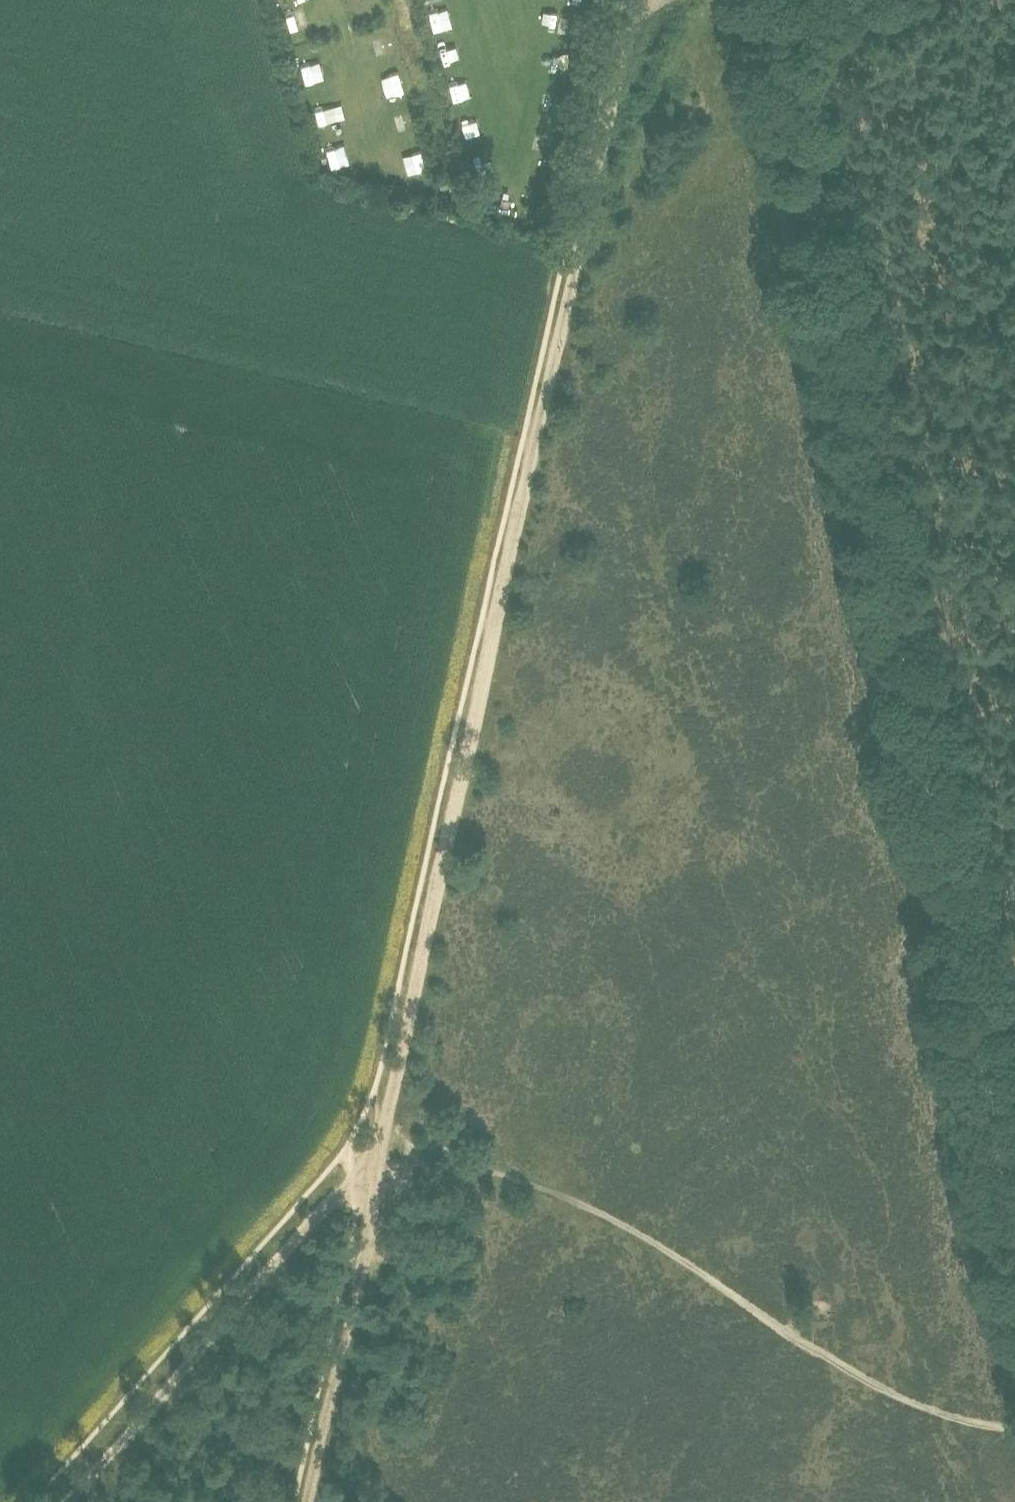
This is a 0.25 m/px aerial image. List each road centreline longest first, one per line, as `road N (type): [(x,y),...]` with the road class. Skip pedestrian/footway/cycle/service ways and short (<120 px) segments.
road 1 (track): [(1014,1202),(777,0)]
road 2 (track): [(380,1147),(634,25),(649,0)]
road 3 (track): [(380,1147),(61,1501)]
road 4 (track): [(307,1501),(380,1147)]

